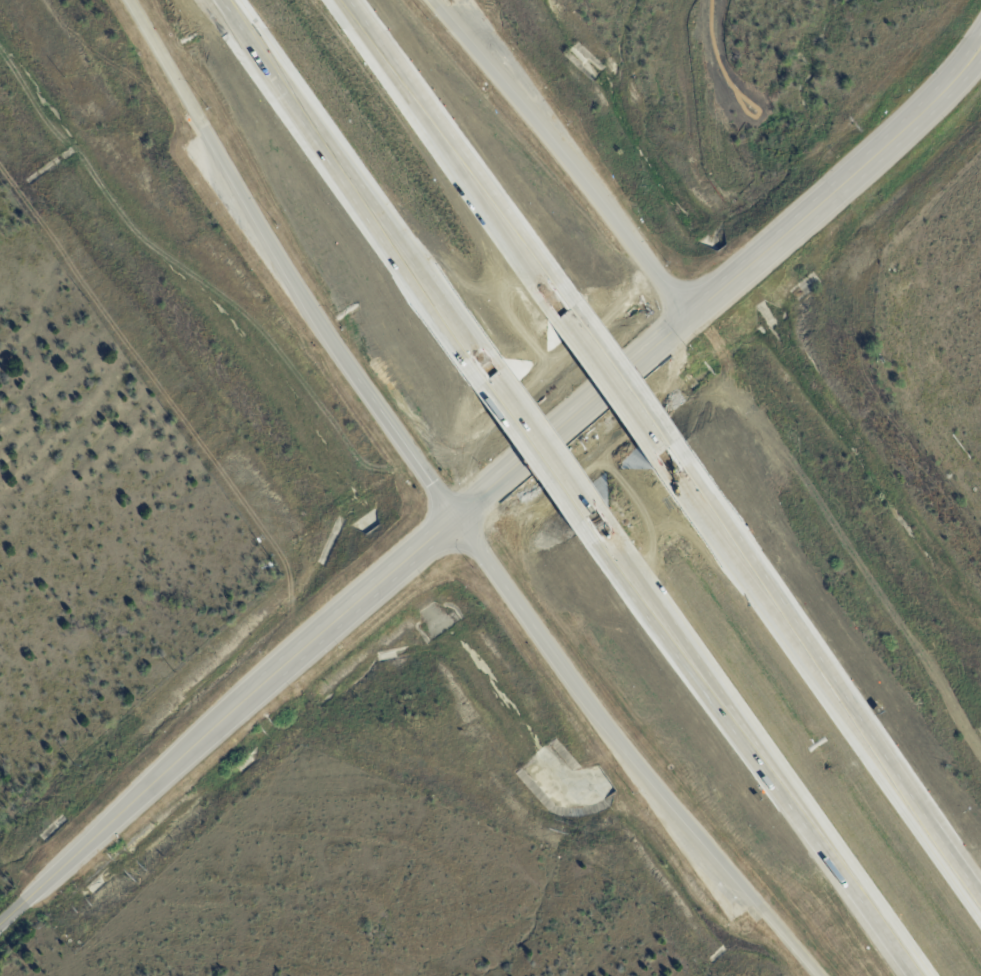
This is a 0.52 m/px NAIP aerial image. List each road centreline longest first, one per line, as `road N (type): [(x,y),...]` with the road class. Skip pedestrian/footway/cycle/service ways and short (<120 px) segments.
road 1 (motorway): [(137,0),(320,328),(455,518)]
road 2 (motorway): [(455,518),(593,707),(819,975)]
road 3 (motorway): [(596,516),(920,975)]
road 4 (motorway): [(980,884),(678,452)]
road 5 (motorway): [(221,0),(478,358)]
road 6 (motorway): [(689,314),(577,163),(434,0)]
road 7 (secondary): [(689,314),(980,53)]
road 8 (residential): [(0,929),(271,678)]
road 9 (motorway): [(556,281),(351,0)]
road 10 (secondary): [(455,518),(689,314)]
road 11 (residential): [(271,678),(455,518)]
road 12 (motorway): [(678,452),(556,281)]
road 13 (motorway): [(478,358),(596,516)]

